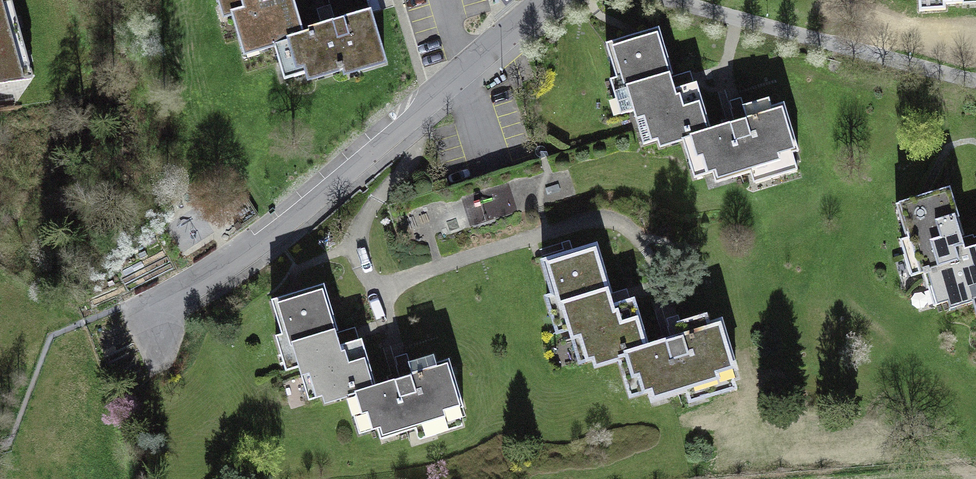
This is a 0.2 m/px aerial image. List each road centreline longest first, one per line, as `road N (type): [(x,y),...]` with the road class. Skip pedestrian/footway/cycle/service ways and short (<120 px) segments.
road 1 (residential): [(548,0),(357,169),(149,311)]

